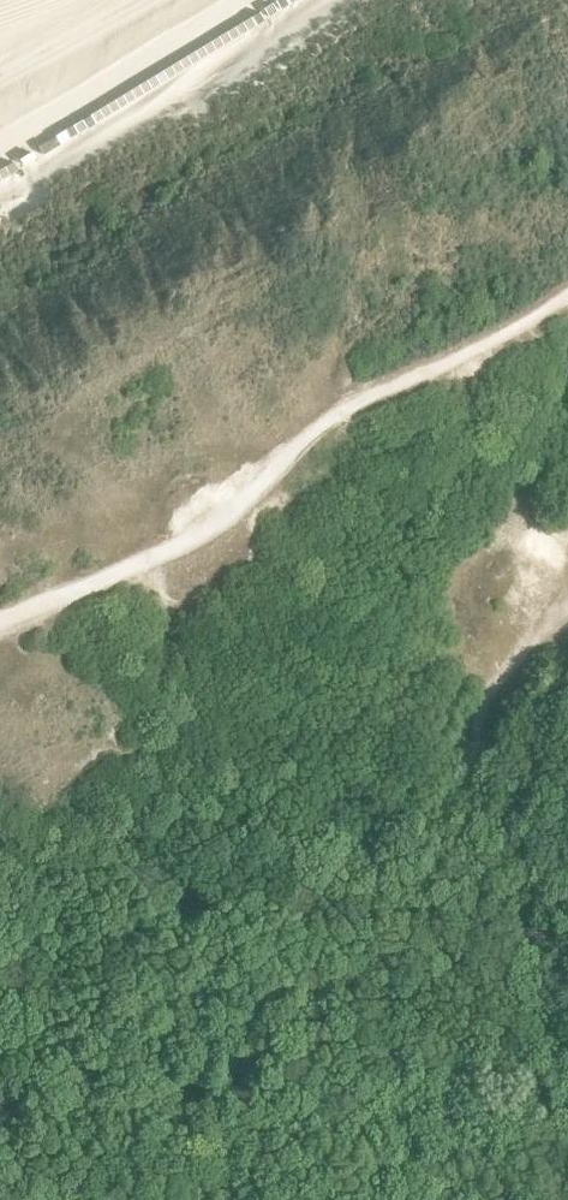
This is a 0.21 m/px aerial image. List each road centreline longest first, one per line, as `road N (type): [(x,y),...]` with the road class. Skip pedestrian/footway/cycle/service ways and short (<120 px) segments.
road 1 (track): [(0,622),(200,540),(249,504),(335,418),(567,284)]
road 2 (track): [(266,1199),(214,1191),(184,1094)]

